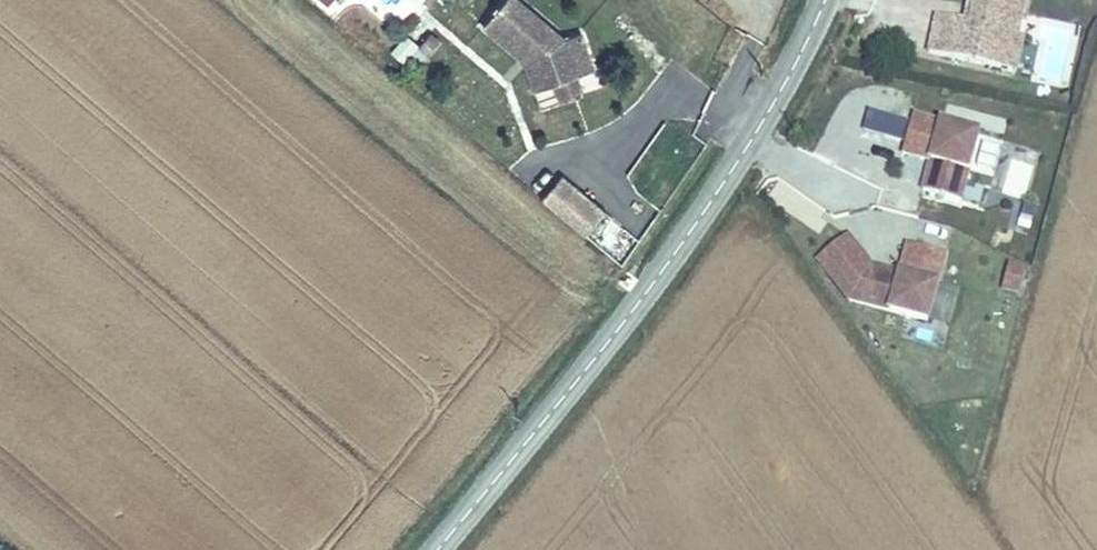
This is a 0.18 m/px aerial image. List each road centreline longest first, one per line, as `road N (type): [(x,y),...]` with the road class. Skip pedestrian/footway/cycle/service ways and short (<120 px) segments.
road 1 (tertiary): [(433,549),(684,238),(791,67),(823,0)]

